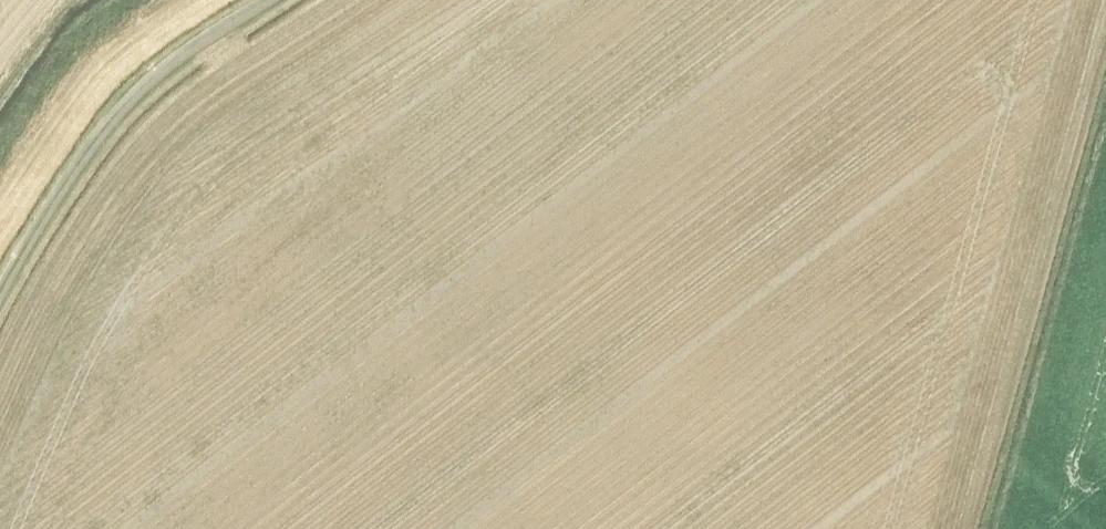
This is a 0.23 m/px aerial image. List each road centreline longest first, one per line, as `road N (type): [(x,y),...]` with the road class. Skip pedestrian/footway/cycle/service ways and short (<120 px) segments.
road 1 (track): [(0,285),(83,152),(132,92),(256,0)]

